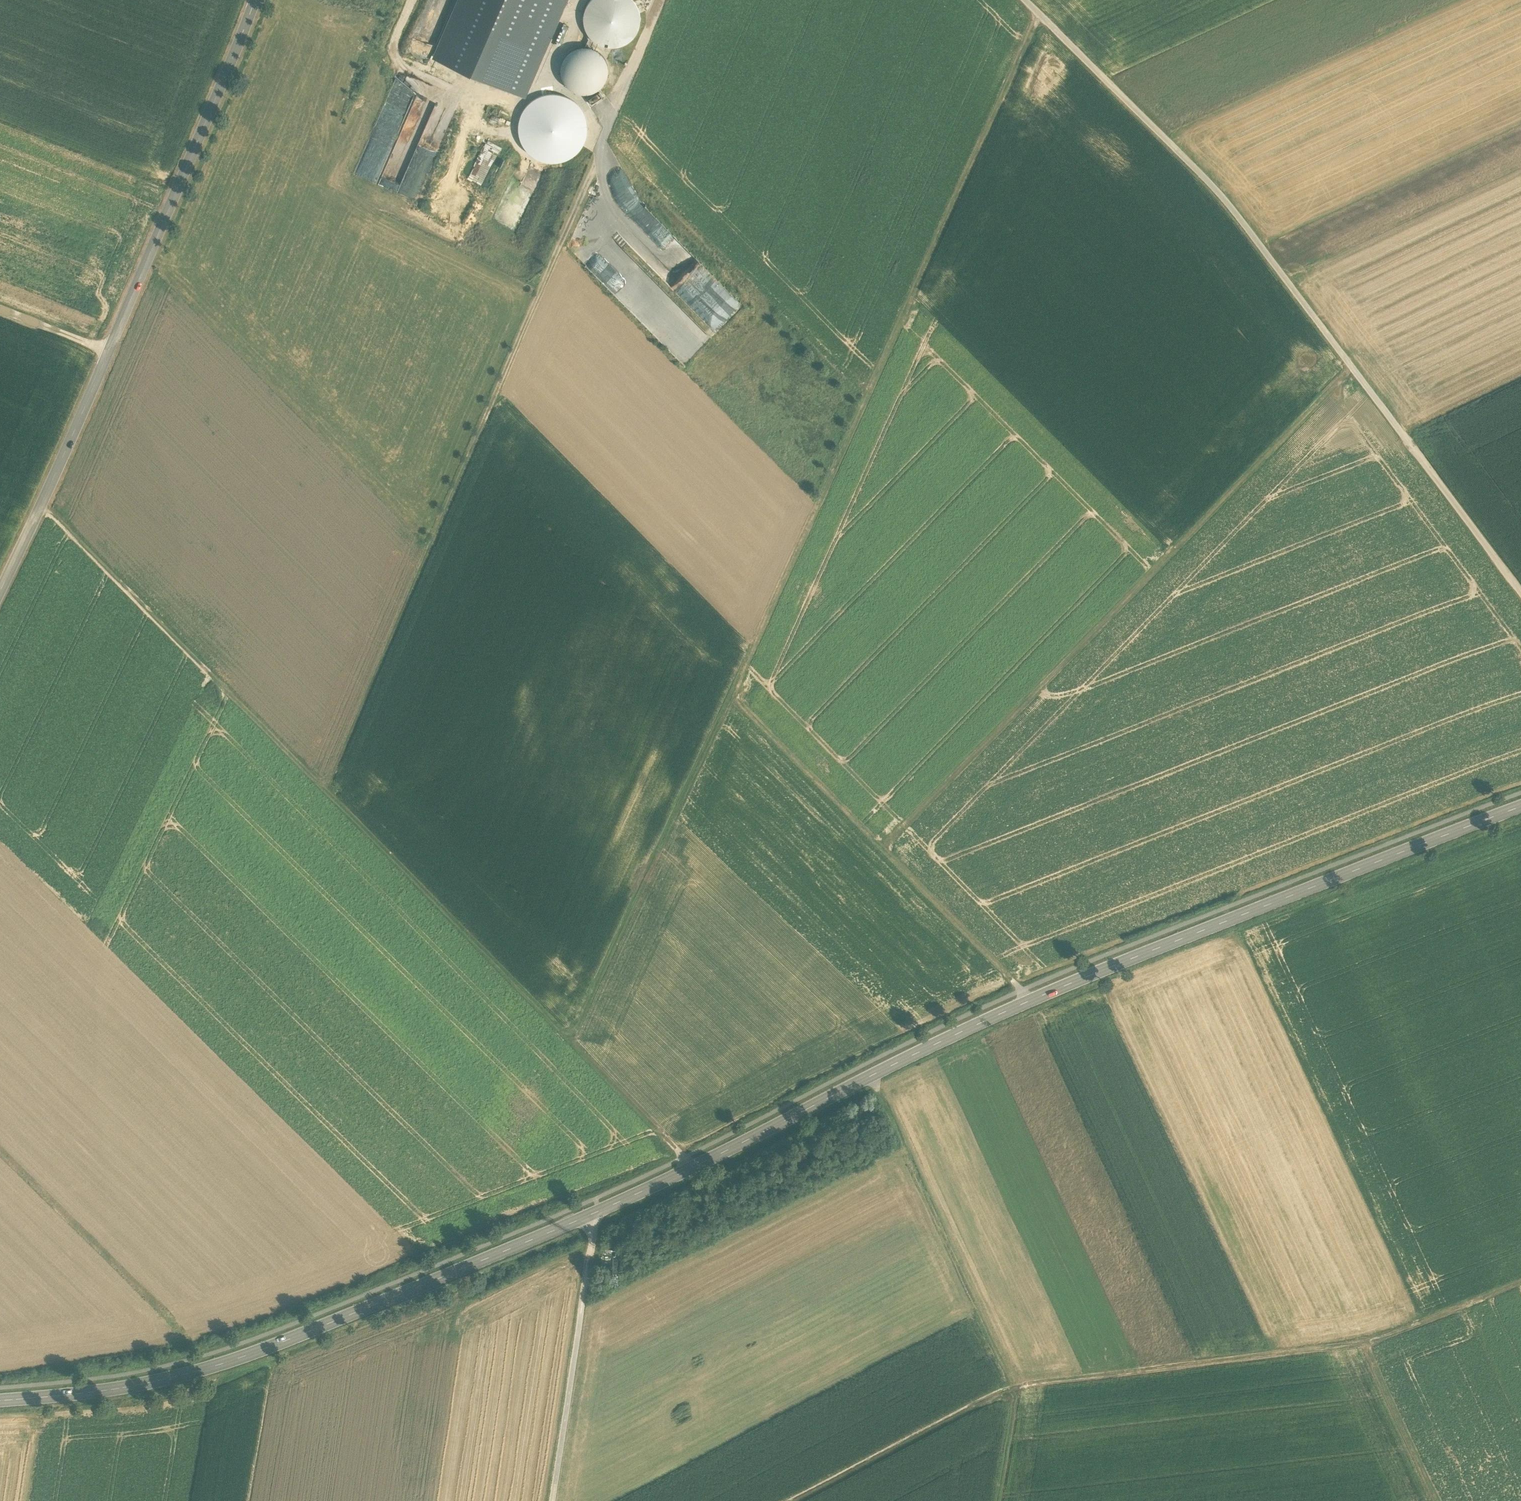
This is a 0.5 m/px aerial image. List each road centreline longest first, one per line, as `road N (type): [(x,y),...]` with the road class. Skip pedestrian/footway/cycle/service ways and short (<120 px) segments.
road 1 (secondary): [(0,1404),(179,1381),(318,1332),(634,1194),(1029,1002),(1520,807)]
road 2 (track): [(1041,19),(571,1044)]
road 3 (track): [(39,511),(687,1169)]
road 4 (track): [(665,0),(325,794)]
road 5 (track): [(1022,0),(1219,193),(1520,592)]
road 6 (track): [(880,851),(1358,375)]
road 7 (tertiary): [(0,594),(255,0)]
road 8 (track): [(1013,1386),(1364,1345),(1520,1283)]
road 9 (track): [(732,693),(1029,1002)]
road 10 (track): [(869,1077),(1013,1386)]
road 11 (track): [(587,1215),(591,1249),(552,1500)]
road 12 (track): [(1013,1386),(791,1500)]
road 13 (track): [(1438,1500),(1364,1345)]

